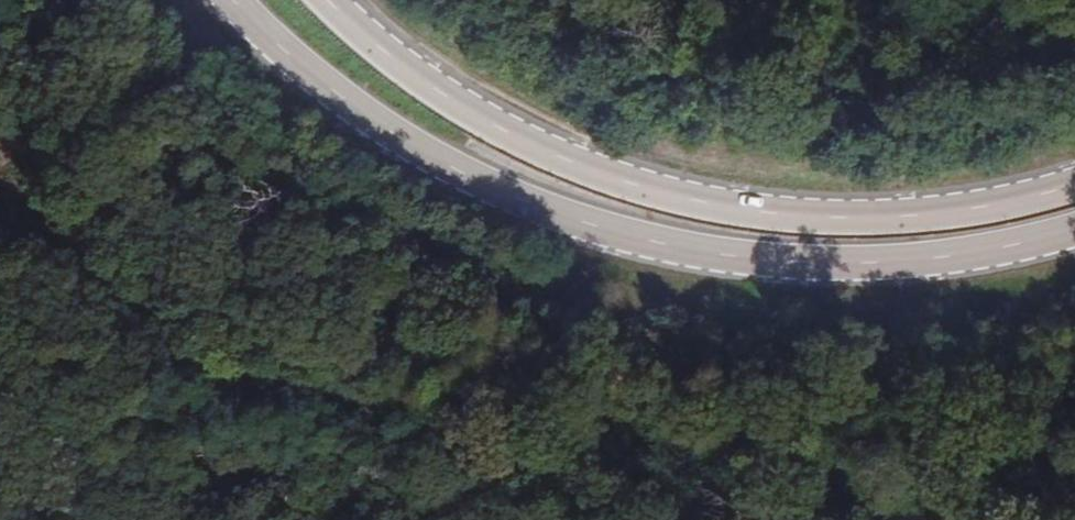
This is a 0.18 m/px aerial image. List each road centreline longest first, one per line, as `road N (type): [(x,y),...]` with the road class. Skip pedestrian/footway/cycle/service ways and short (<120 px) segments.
road 1 (secondary): [(232,0),(299,67),(428,152),(541,206),(666,246),(902,260),(1037,243),(1074,229)]
road 2 (secondary): [(1074,184),(907,216),(796,214),(669,196),(554,156),(443,96),(324,0)]

